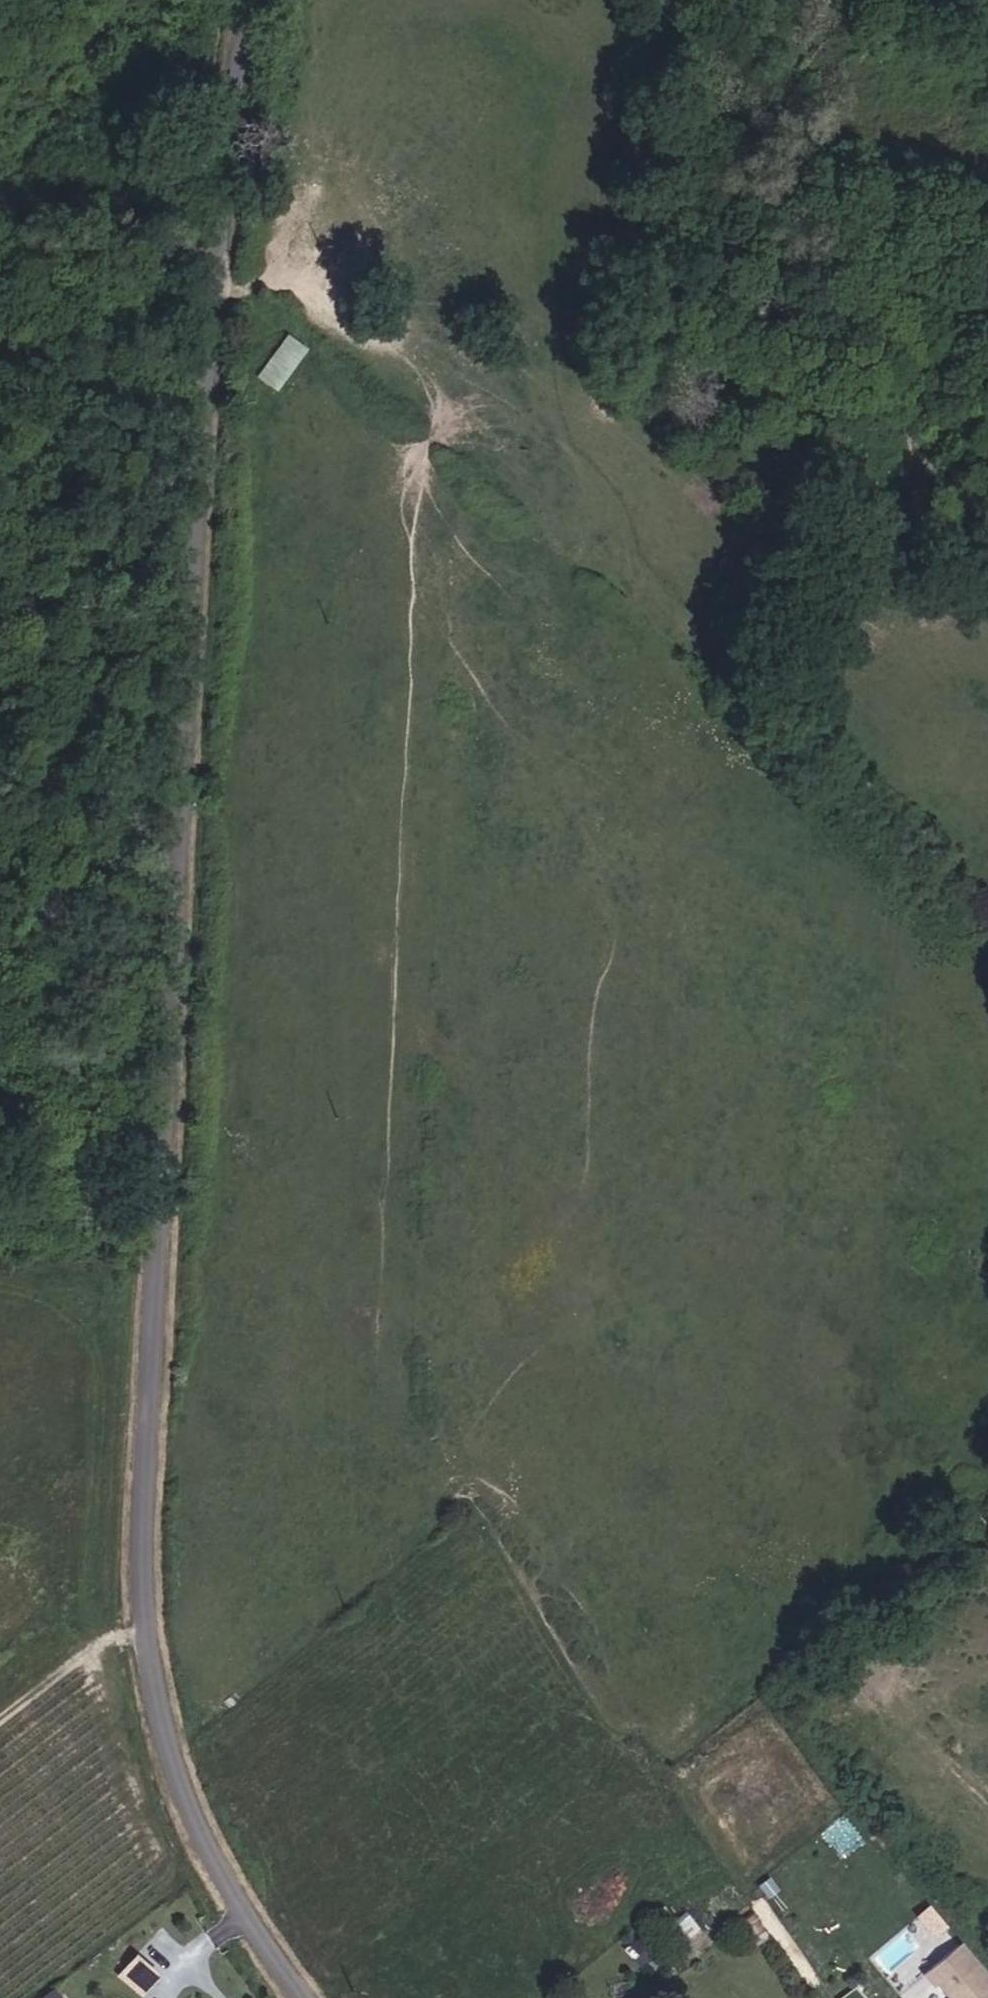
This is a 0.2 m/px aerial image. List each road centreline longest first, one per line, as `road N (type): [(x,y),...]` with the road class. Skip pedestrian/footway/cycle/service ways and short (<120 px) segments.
road 1 (unclassified): [(313,1997),(236,1891),(180,1776),(146,1650),(139,1533),(186,964),(223,240),(263,0)]

